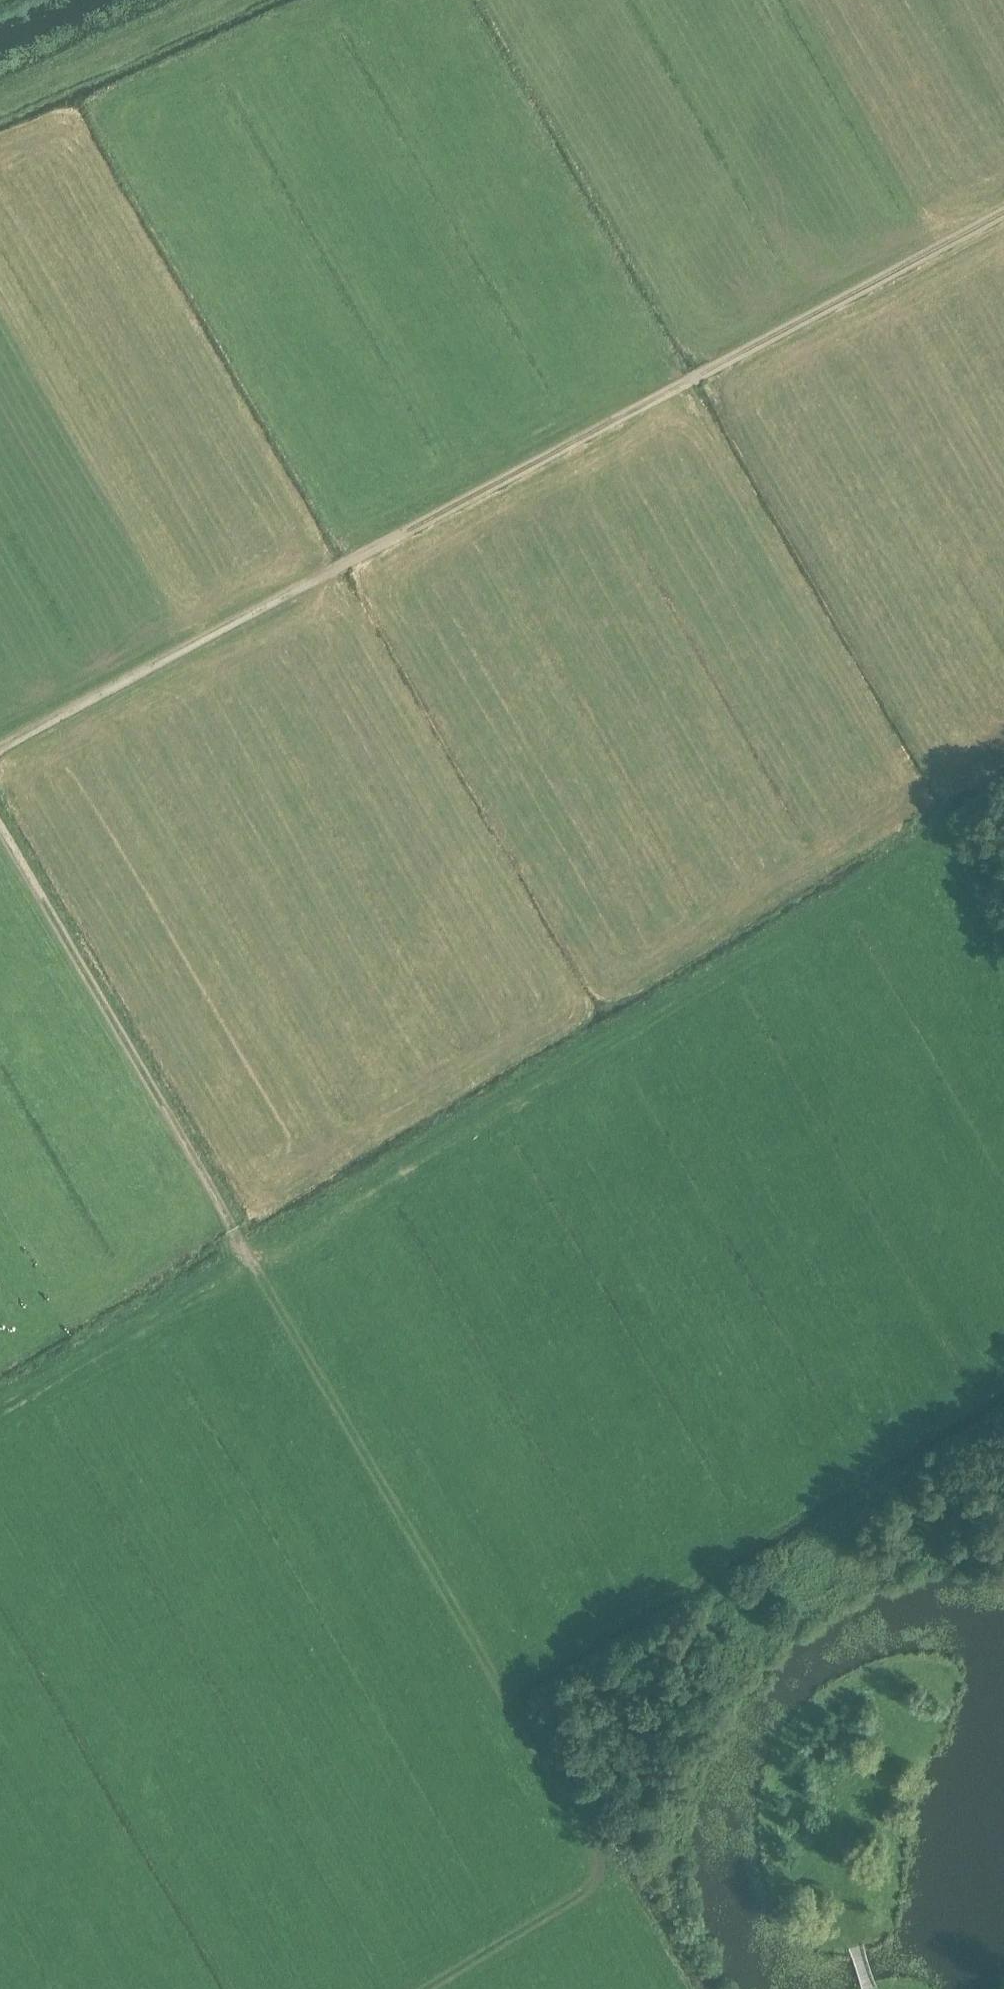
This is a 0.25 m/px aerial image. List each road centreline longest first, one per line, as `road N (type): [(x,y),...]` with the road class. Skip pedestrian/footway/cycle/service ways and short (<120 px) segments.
road 1 (track): [(0,825),(606,1871),(422,1988)]
road 2 (track): [(1003,210),(0,749)]

